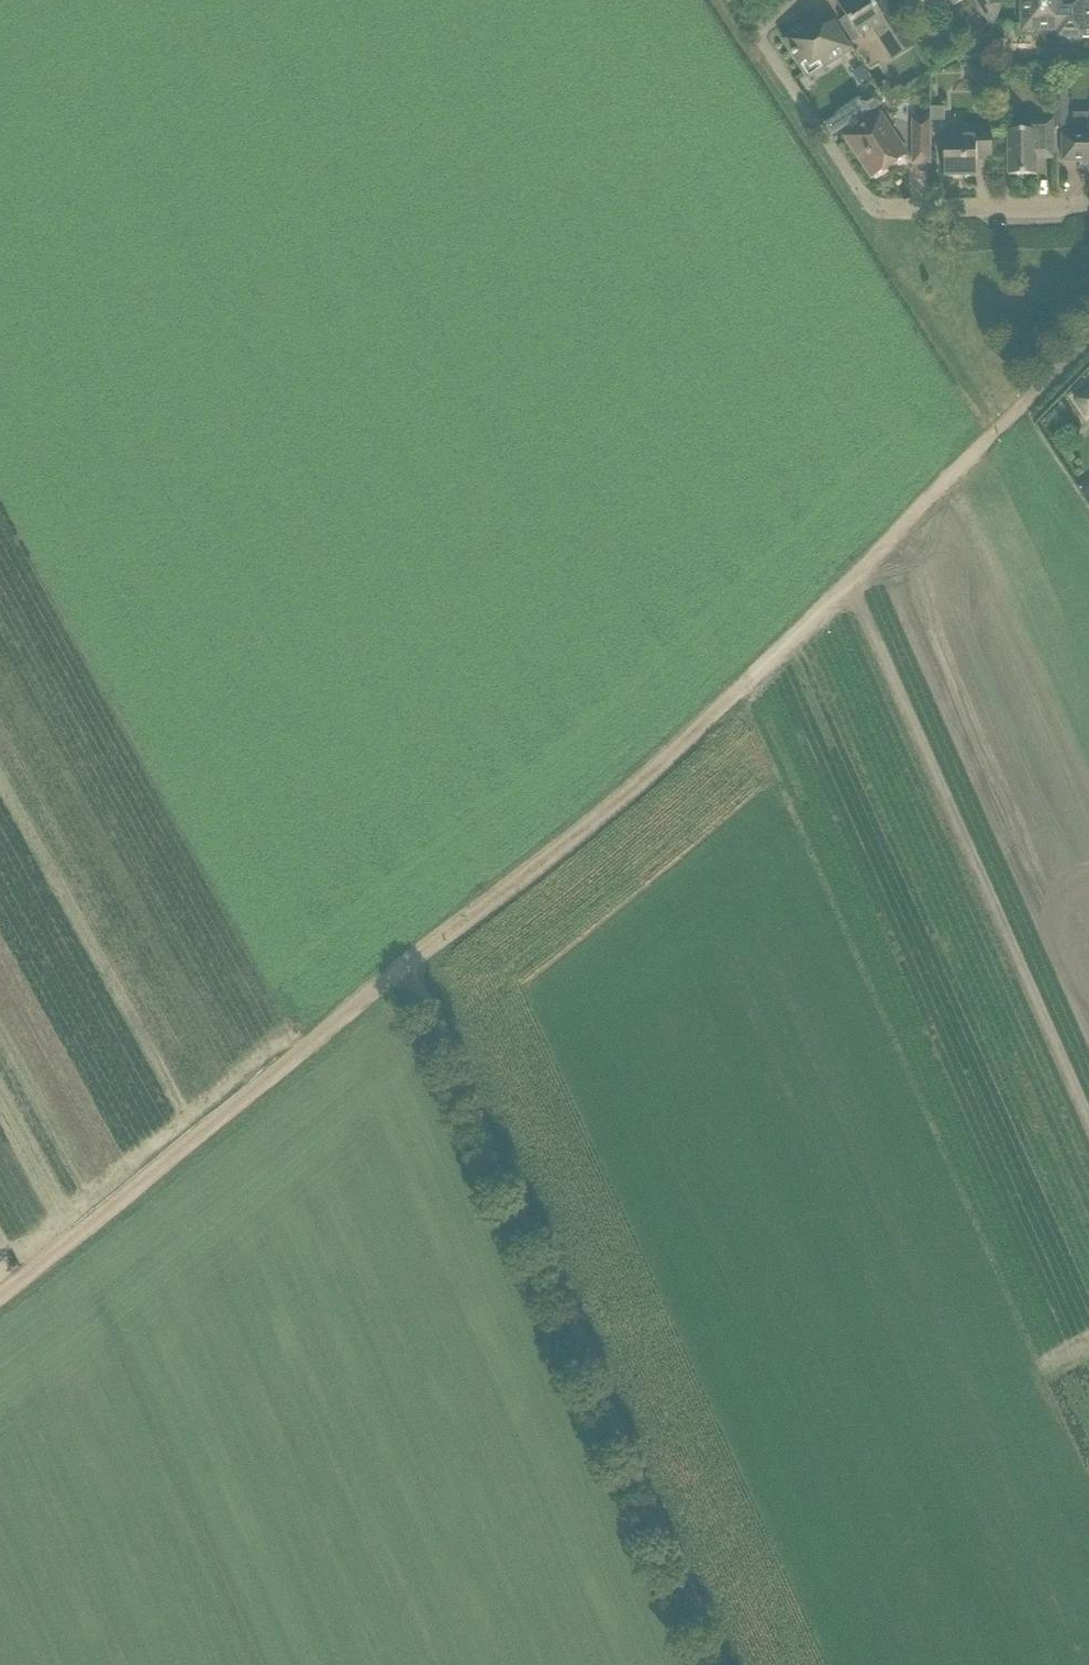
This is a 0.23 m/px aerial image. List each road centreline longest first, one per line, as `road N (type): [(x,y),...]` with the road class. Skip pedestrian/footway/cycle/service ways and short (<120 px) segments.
road 1 (track): [(1088,340),(799,639),(604,812),(402,972)]
road 2 (track): [(402,972),(709,1664)]
road 3 (track): [(402,972),(0,1290)]
road 4 (residential): [(885,211),(1088,206)]

